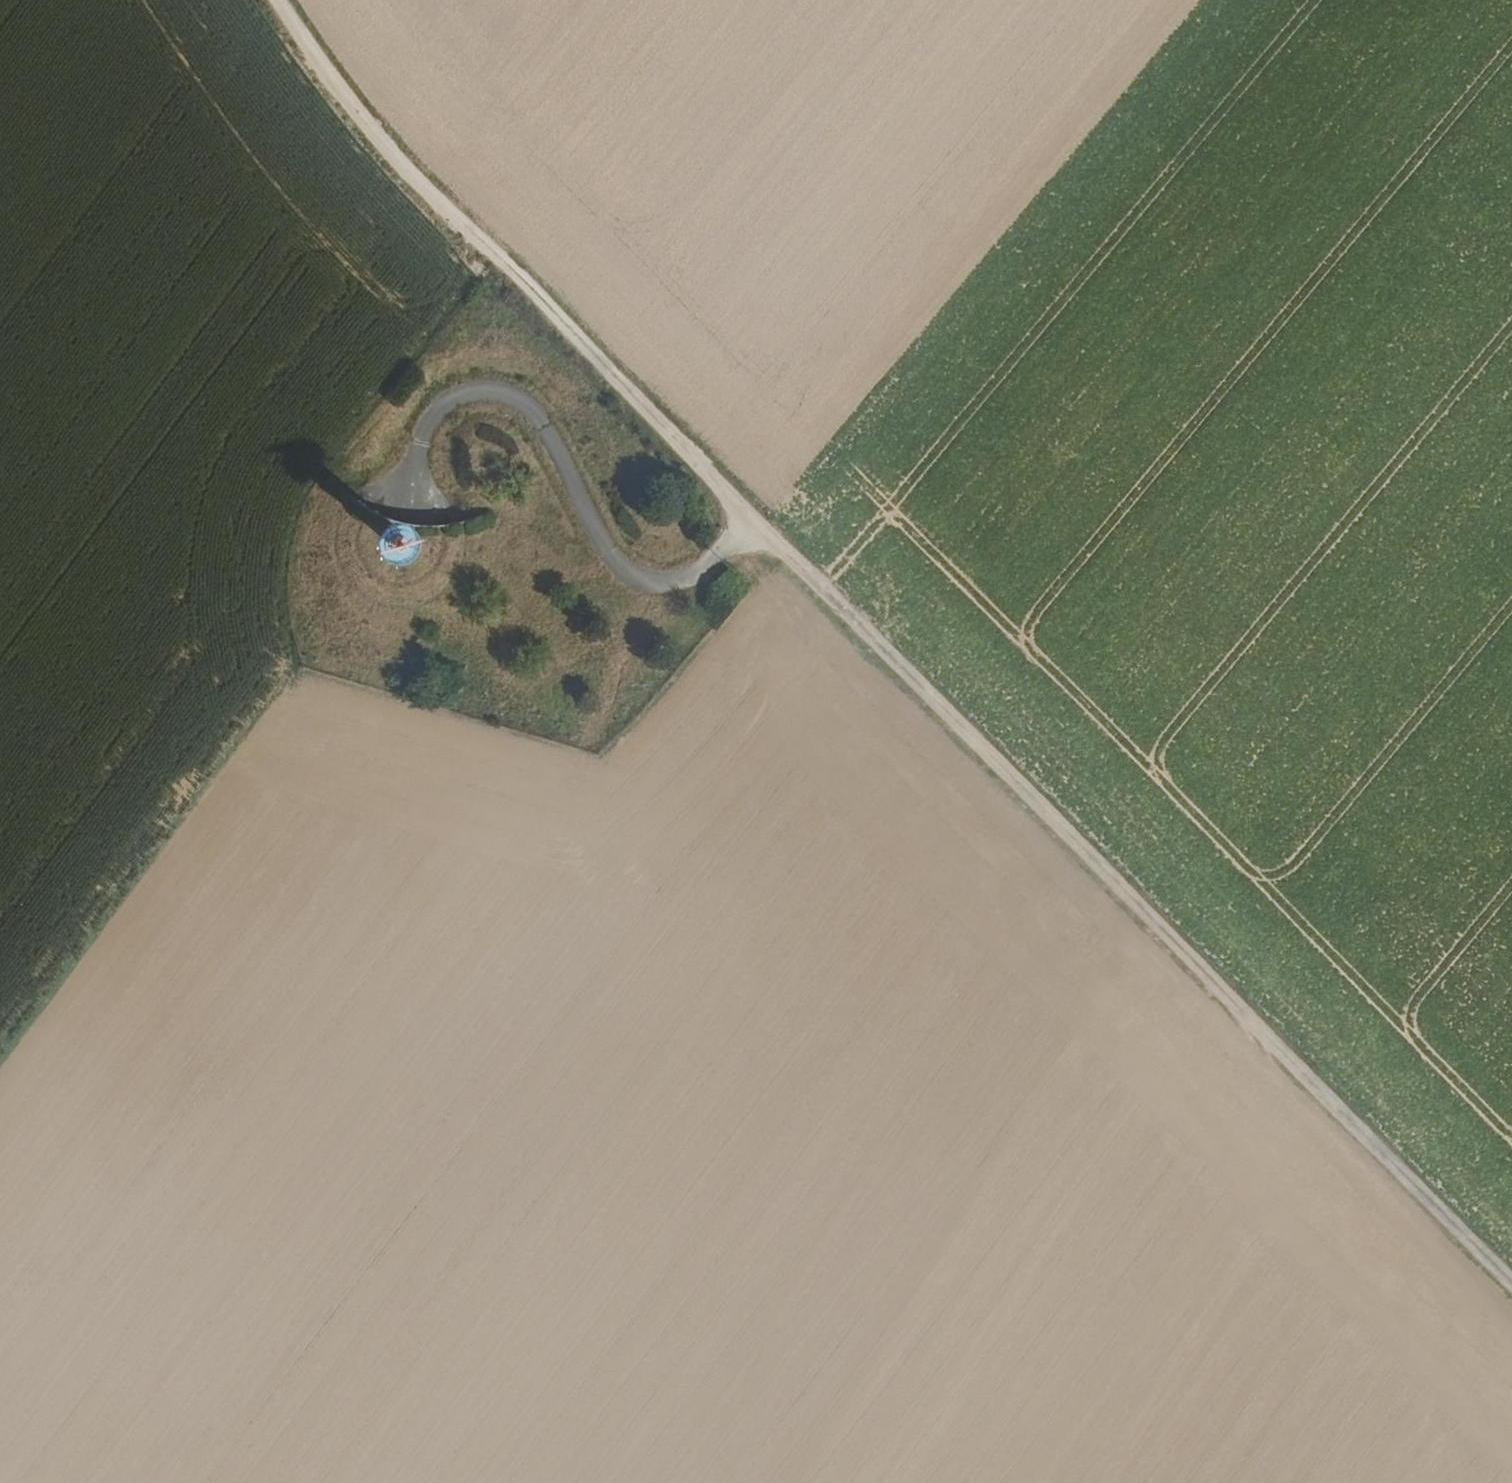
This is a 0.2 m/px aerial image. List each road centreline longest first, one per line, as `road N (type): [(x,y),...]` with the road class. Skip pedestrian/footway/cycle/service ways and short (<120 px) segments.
road 1 (track): [(1511,1282),(1189,971),(573,355),(351,125),(267,0)]

